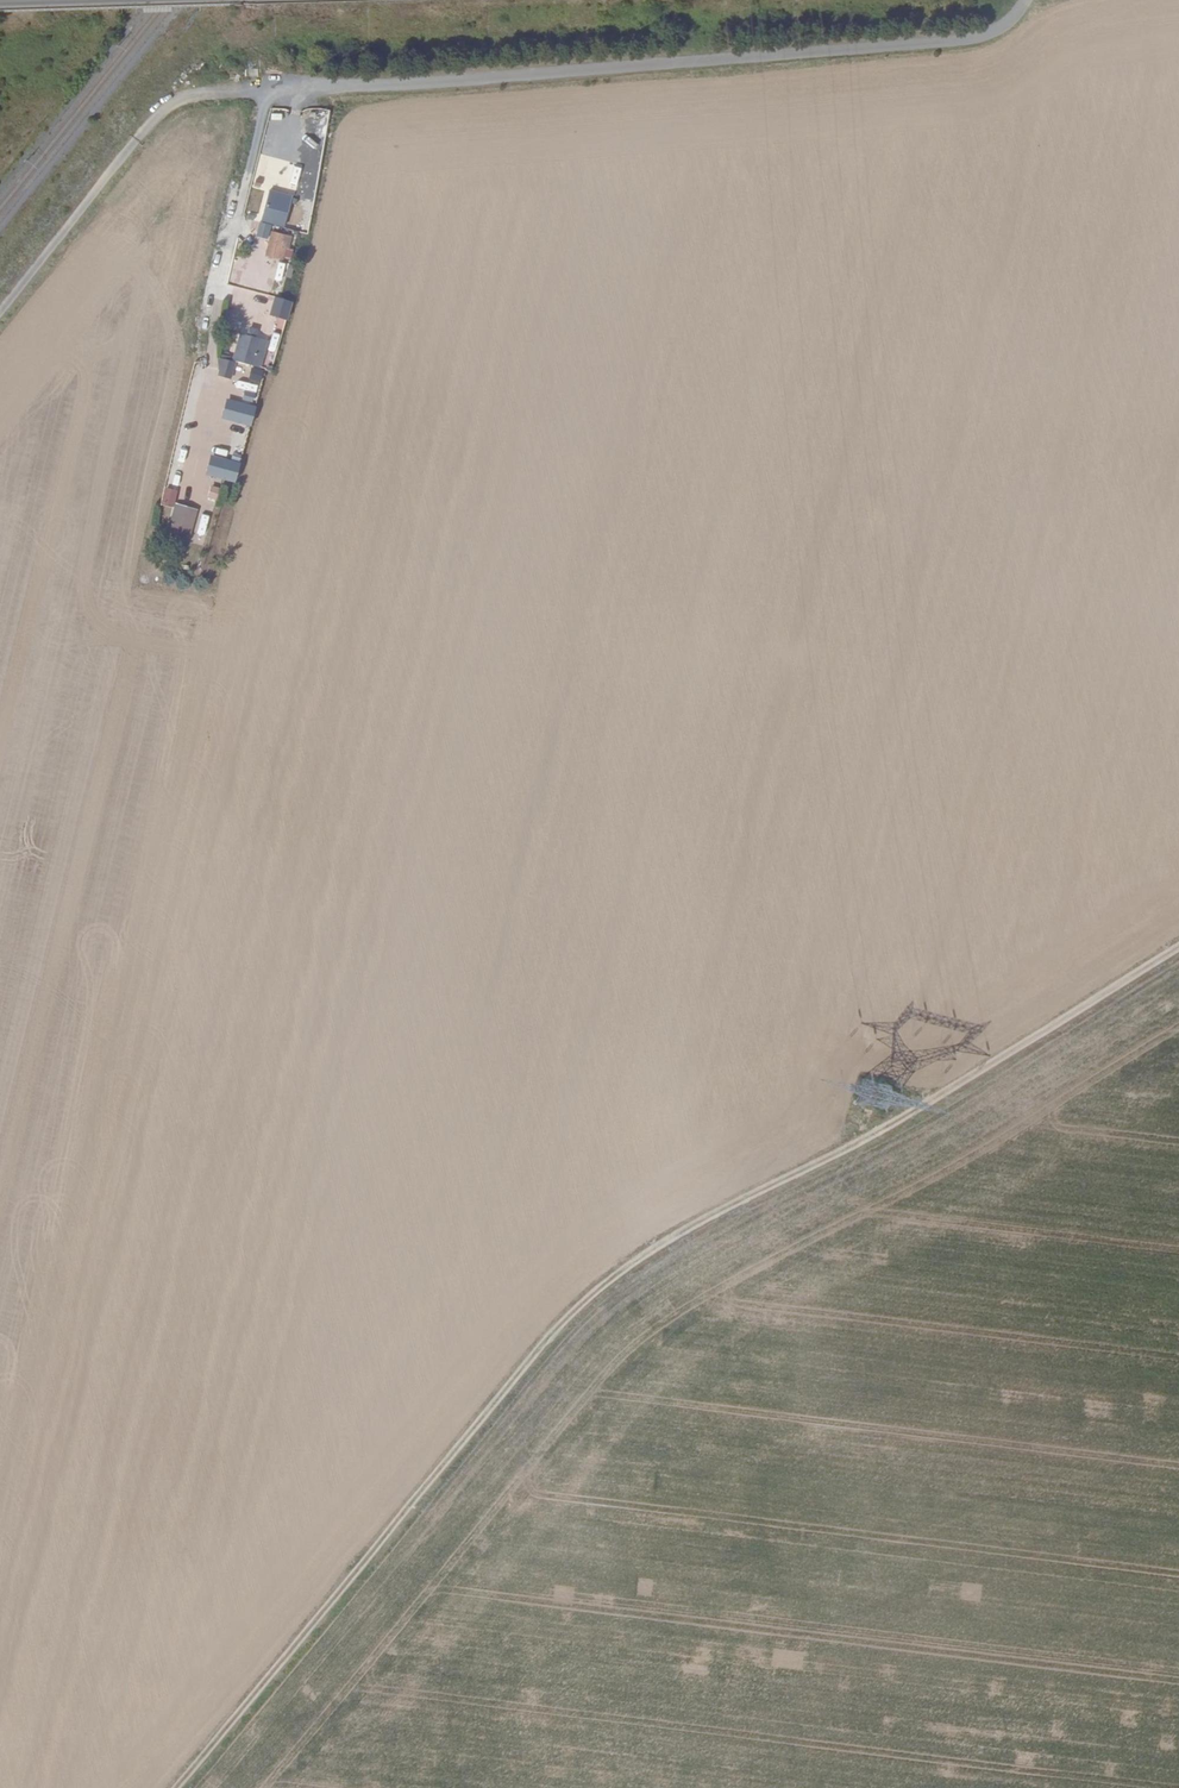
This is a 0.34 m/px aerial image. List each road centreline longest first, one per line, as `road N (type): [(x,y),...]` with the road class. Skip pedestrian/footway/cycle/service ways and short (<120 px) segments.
road 1 (track): [(179,1787),(595,1296),(680,1237),(884,1137),(1178,955)]

